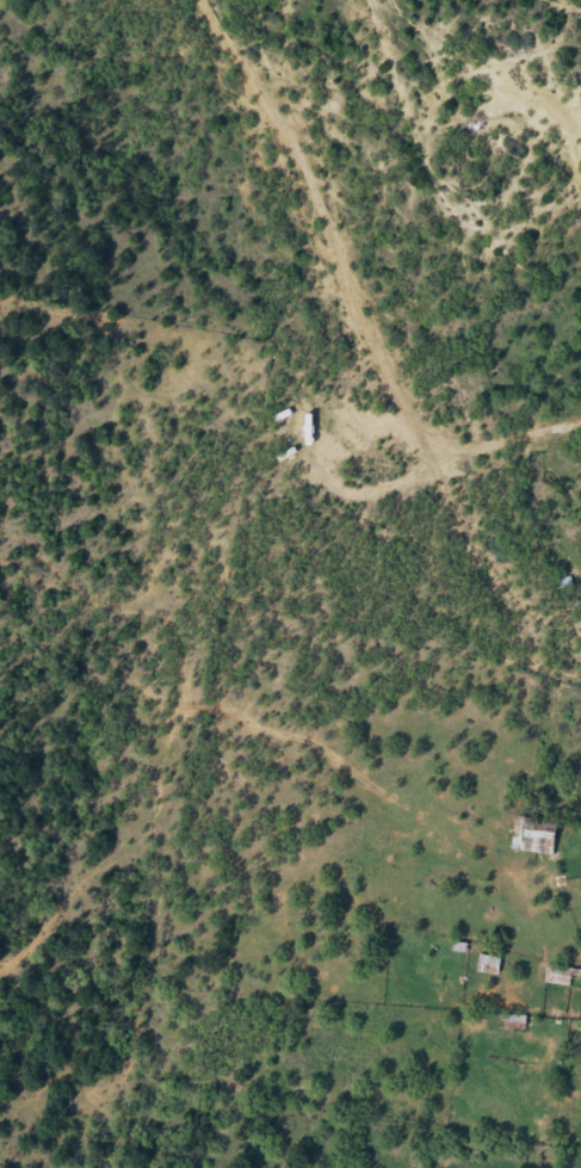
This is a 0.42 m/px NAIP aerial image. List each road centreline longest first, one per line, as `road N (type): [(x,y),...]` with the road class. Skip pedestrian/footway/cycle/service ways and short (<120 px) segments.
road 1 (residential): [(229,0),(310,112),(377,330),(432,434),(511,464),(580,469)]

